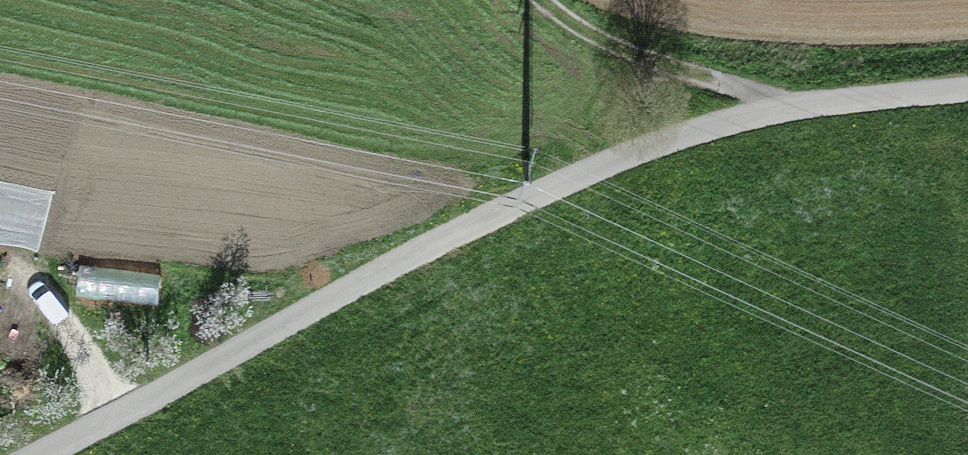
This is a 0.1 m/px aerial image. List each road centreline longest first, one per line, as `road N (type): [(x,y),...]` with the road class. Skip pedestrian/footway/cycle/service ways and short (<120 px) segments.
road 1 (unclassified): [(967,86),(787,105),(608,162),(33,454)]
road 2 (track): [(535,0),(613,48),(787,105)]
road 3 (track): [(117,411),(41,286),(0,259)]

